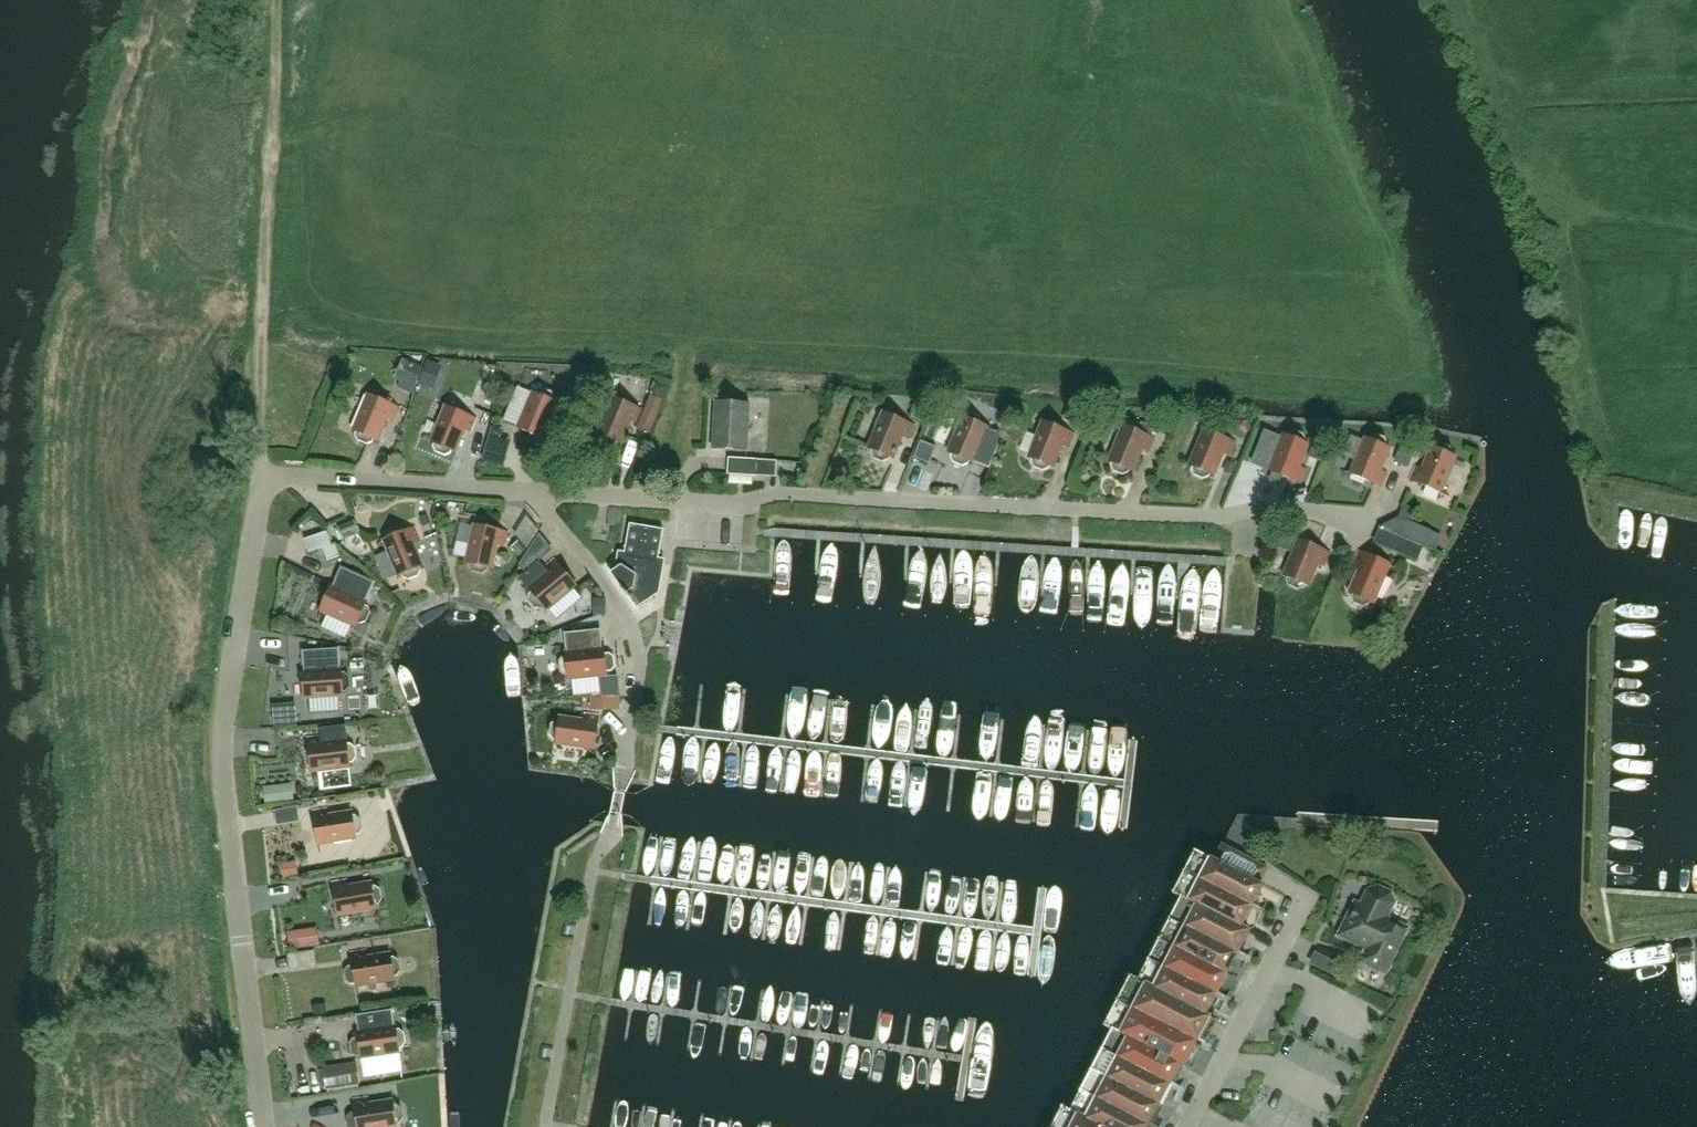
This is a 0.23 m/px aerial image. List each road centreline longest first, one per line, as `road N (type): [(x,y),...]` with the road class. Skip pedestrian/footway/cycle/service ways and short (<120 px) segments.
road 1 (residential): [(265,1126),(222,740),(264,476),(535,491)]
road 2 (residential): [(535,491),(741,505),(795,493),(1228,516),(1279,507),(1365,517)]
road 3 (track): [(264,476),(259,352),(271,0)]
road 4 (residential): [(535,491),(636,633),(640,673),(625,773)]
road 5 (residential): [(1188,1126),(1306,896)]

